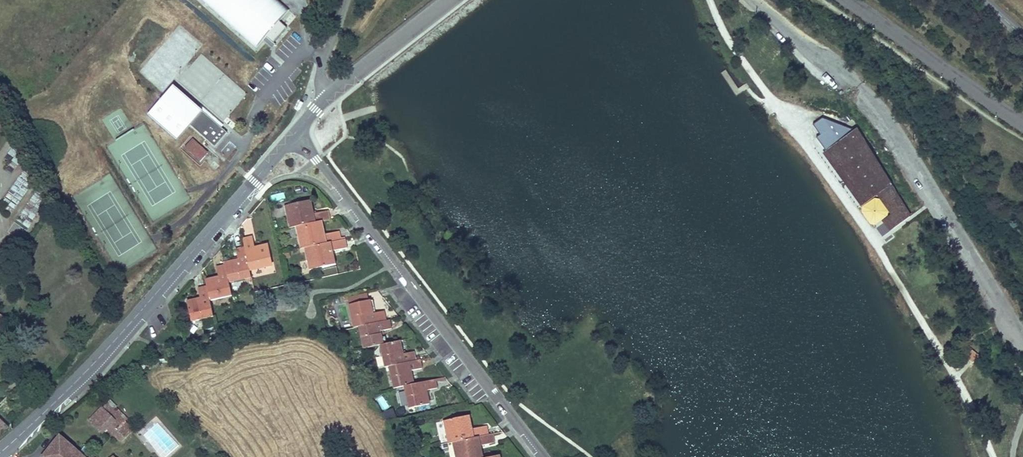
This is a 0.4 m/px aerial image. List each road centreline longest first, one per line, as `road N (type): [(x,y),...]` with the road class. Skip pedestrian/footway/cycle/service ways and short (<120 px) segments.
road 1 (unclassified): [(0,453),(99,358),(296,133)]
road 2 (residential): [(296,133),(544,456)]
road 3 (unclassified): [(845,0),(1022,126)]
road 4 (unclassified): [(296,133),(451,0)]

